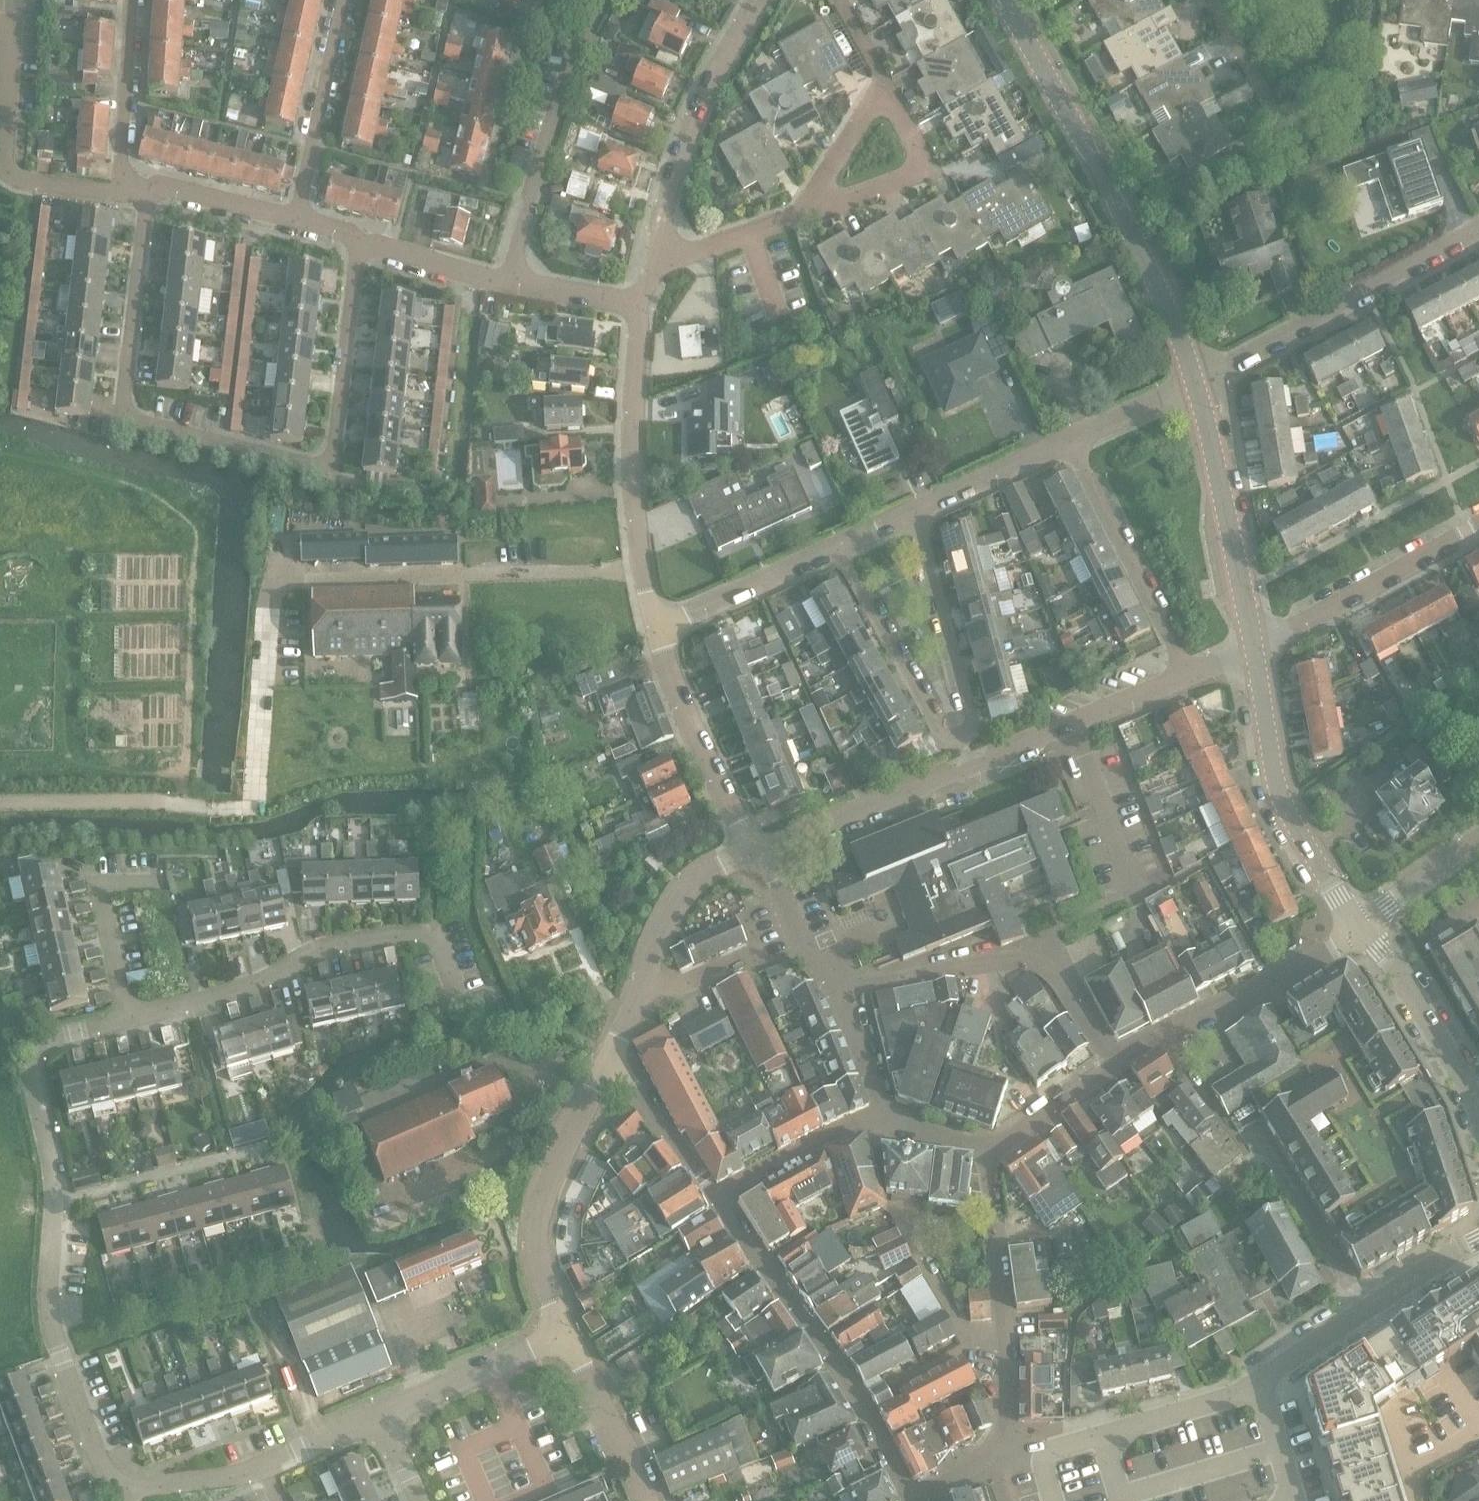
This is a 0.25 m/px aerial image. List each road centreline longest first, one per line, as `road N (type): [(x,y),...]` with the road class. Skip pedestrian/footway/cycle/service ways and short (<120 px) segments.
road 1 (residential): [(361,241),(335,454),(317,468),(138,424),(126,412),(149,197)]
road 2 (residential): [(137,1489),(110,1481),(51,1319),(55,1179),(30,1067),(41,1042),(130,1020)]
road 3 (residential): [(751,849),(971,773),(1188,680)]
road 4 (residential): [(902,518),(969,726),(957,740),(943,742),(840,552)]
road 5 (tertiary): [(1194,377),(1181,339),(1000,0)]
road 6 (residential): [(1003,1448),(1048,1449),(1249,1392),(1368,1308)]
road 7 (residential): [(130,1020),(273,978),(315,951),(434,931),(461,1000)]
road 8 (residential): [(712,1197),(833,1362),(904,1494)]
road 9 (residential): [(1116,1063),(1067,984),(1025,956),(837,990)]
road 10 (residential): [(652,627),(631,457),(640,304)]
road 11 (residential): [(1194,377),(1478,231)]
road 12 (residential): [(565,1335),(535,1243),(572,1133),(612,1055)]
road 13 (tertiary): [(1361,926),(1306,852),(1280,800),(1255,654)]
road 14 (residential): [(507,283),(572,67),(600,0)]
road 15 (tertiary): [(1255,654),(1194,377)]
road 16 (residential): [(666,250),(664,210),(697,120),(761,0)]
road 17 (residential): [(1188,680),(1067,439)]
road 18 (residential): [(612,1055),(691,881),(751,849)]
road 19 (residential): [(1255,654),(1478,524)]
road 20 (residential): [(137,1489),(267,1468),(382,1419)]
road 21 (residential): [(751,849),(652,627)]
road 22 (residential): [(803,214),(886,88),(924,171)]
road 23 (tertiary): [(1478,1133),(1433,1035),(1361,926)]
road 24 (residential): [(1162,1037),(1361,926)]
road 25 (residential): [(345,0),(297,219)]
road 26 (residential): [(1008,1361),(995,1147)]
road 27 (residential): [(652,627),(840,552)]
road 28 (residential): [(382,1419),(565,1335)]
road 29 (residential): [(1260,1139),(1368,1308)]
road 30 (residential): [(123,193),(135,0)]
road 31 (residential): [(130,1020),(100,885),(155,884)]
road 32 (residential): [(712,1197),(769,1163),(886,1116)]
road 33 (residential): [(649,1500),(565,1335)]
road 34 (residential): [(1008,1361),(979,1348),(899,1219)]
road 35 (residential): [(902,518),(1067,439)]
road 36 (residential): [(612,1055),(712,1197)]
road 37 (residential): [(837,990),(751,849)]
road 38 (residential): [(149,197),(179,190),(297,219)]
road 39 (residential): [(361,241),(507,283)]
road 40 (residential): [(995,1147),(1116,1063)]
road 41 (residential): [(803,214),(698,252),(666,250)]
road 42 (residential): [(1361,926),(1478,843)]
road 43 (residential): [(1067,439),(1194,377)]
road 44 (residential): [(1212,0),(1278,121)]
road 45 (residential): [(1162,1037),(1245,1147)]
road 46 (residential): [(886,1116),(837,990)]
road 47 (residential): [(507,283),(640,304)]
road 48 (residential): [(1368,1308),(1478,1236)]
road 49 (residential): [(924,171),(803,214)]

